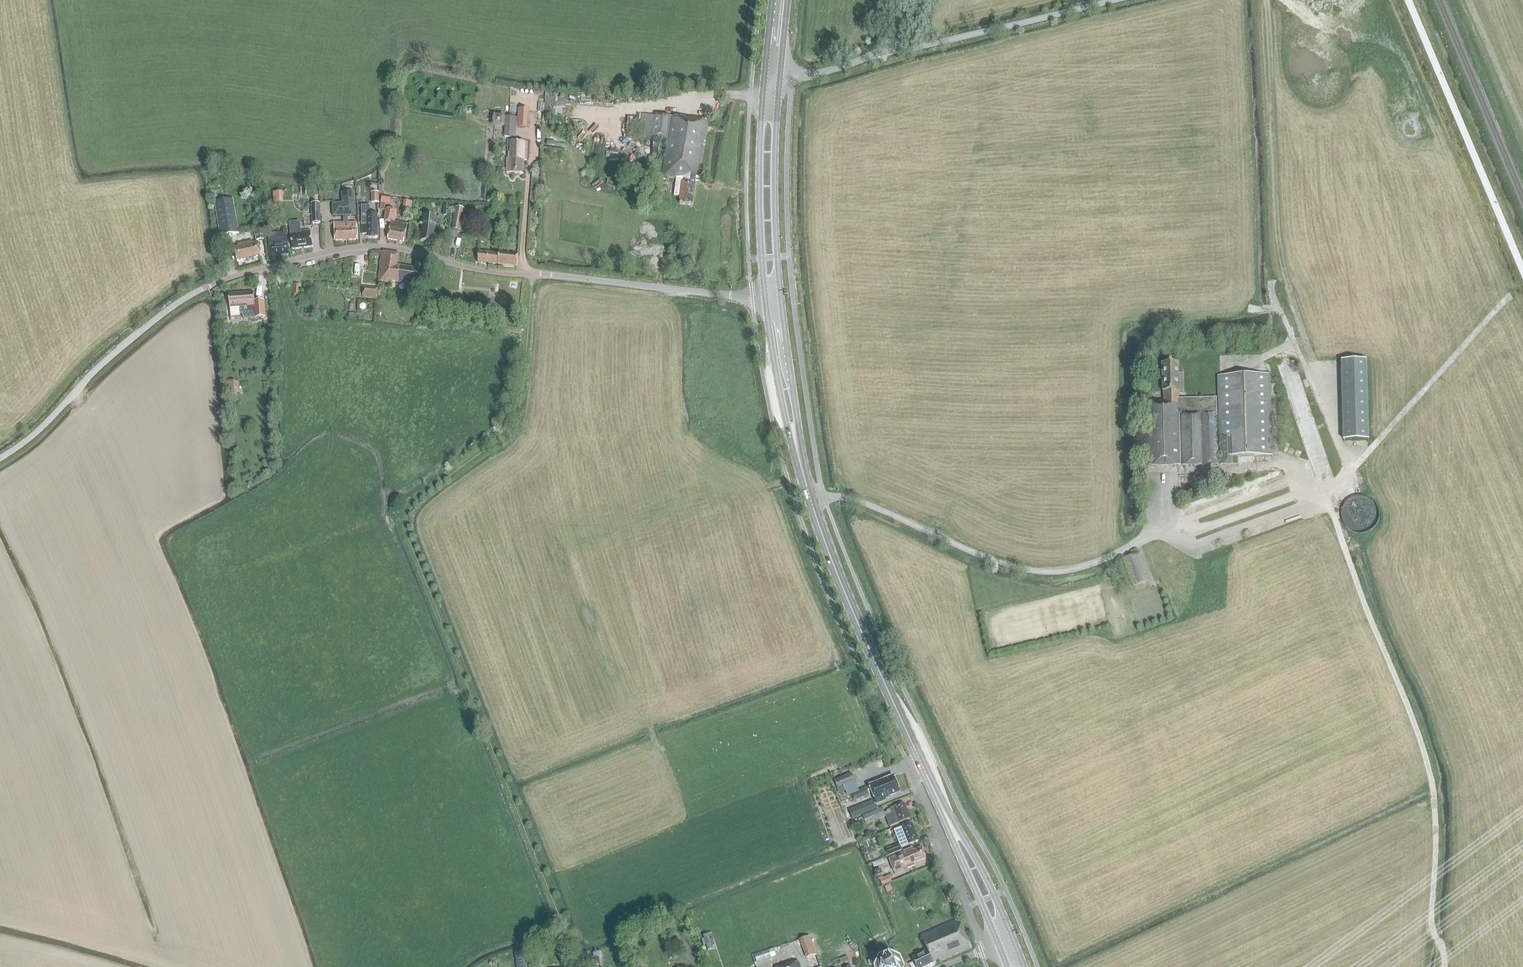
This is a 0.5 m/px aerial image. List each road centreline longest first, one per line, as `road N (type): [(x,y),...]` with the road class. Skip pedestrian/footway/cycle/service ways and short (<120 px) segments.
road 1 (unclassified): [(0,460),(27,446),(175,305),(231,278),(312,256),(384,248),(500,273),(765,298)]
road 2 (track): [(531,274),(512,423),(412,500),(403,523),(580,966)]
road 3 (track): [(1156,535),(1215,543),(1304,511),(1330,490),(1433,790),(1430,918),(1444,966)]
road 4 (primary): [(920,761),(808,490)]
road 5 (track): [(1330,490),(1513,293)]
road 6 (unclassified): [(888,51),(1114,0)]
road 7 (primary): [(780,297),(779,84)]
road 8 (primary): [(763,88),(765,298)]
road 9 (primary): [(765,298),(787,425),(808,490)]
road 10 (primary): [(808,490),(780,297)]
road 11 (primary): [(1014,938),(942,807)]
road 12 (unclassified): [(910,769),(967,907)]
road 13 (primary): [(942,807),(999,945)]

